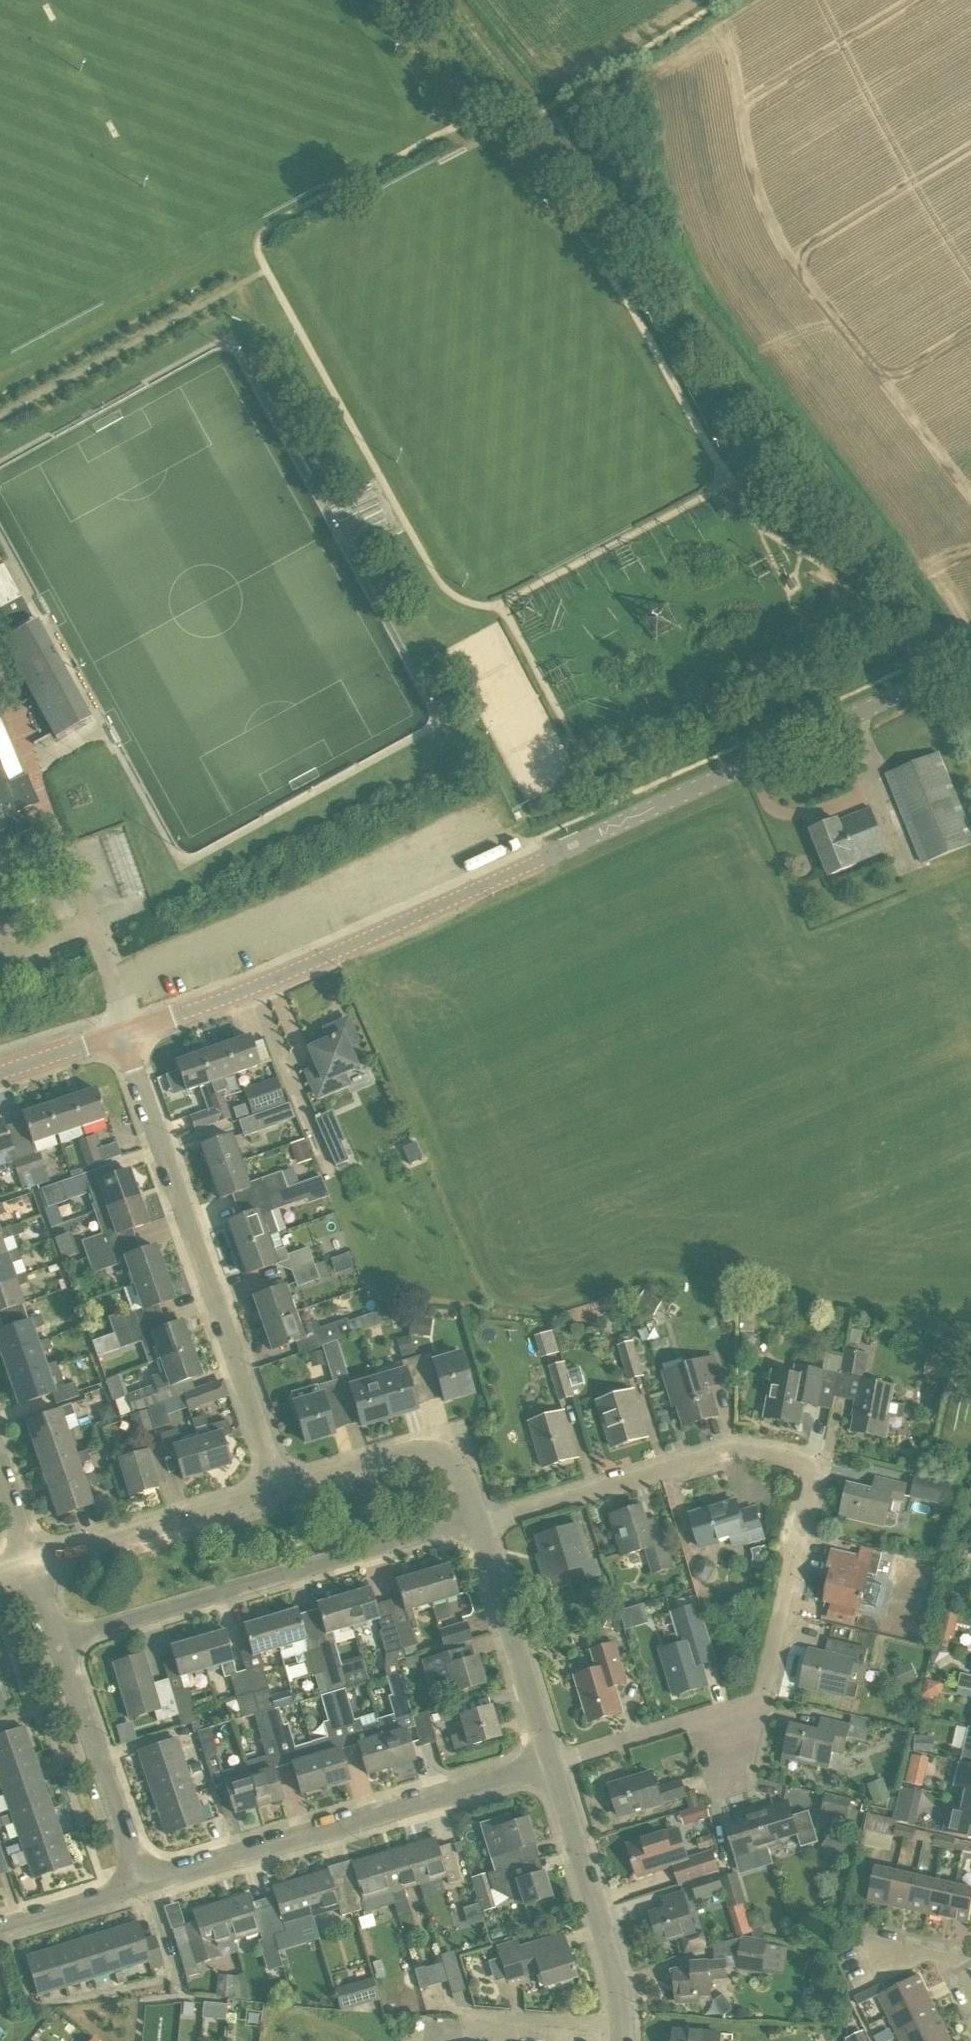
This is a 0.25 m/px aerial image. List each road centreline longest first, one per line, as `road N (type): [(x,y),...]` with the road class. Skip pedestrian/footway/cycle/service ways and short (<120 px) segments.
road 1 (residential): [(479,1526),(738,1449),(811,1468),(762,1698),(551,1763)]
road 2 (residential): [(282,1487),(124,1035)]
road 3 (tertiary): [(970,662),(542,859)]
road 4 (tertiary): [(124,1035),(253,989),(542,859)]
road 5 (residential): [(60,1643),(479,1526)]
road 6 (residential): [(142,1883),(551,1763)]
road 7 (residential): [(624,2040),(617,1983),(551,1763)]
road 8 (residential): [(282,1487),(32,1562)]
road 9 (residential): [(142,1883),(60,1643)]
road 10 (residential): [(479,1526),(463,1475),(439,1451),(409,1451),(282,1487)]
road 11 (residential): [(551,1763),(479,1526)]
road 12 (residential): [(0,1929),(142,1883)]
road 13 (tertiary): [(0,1075),(124,1035)]

